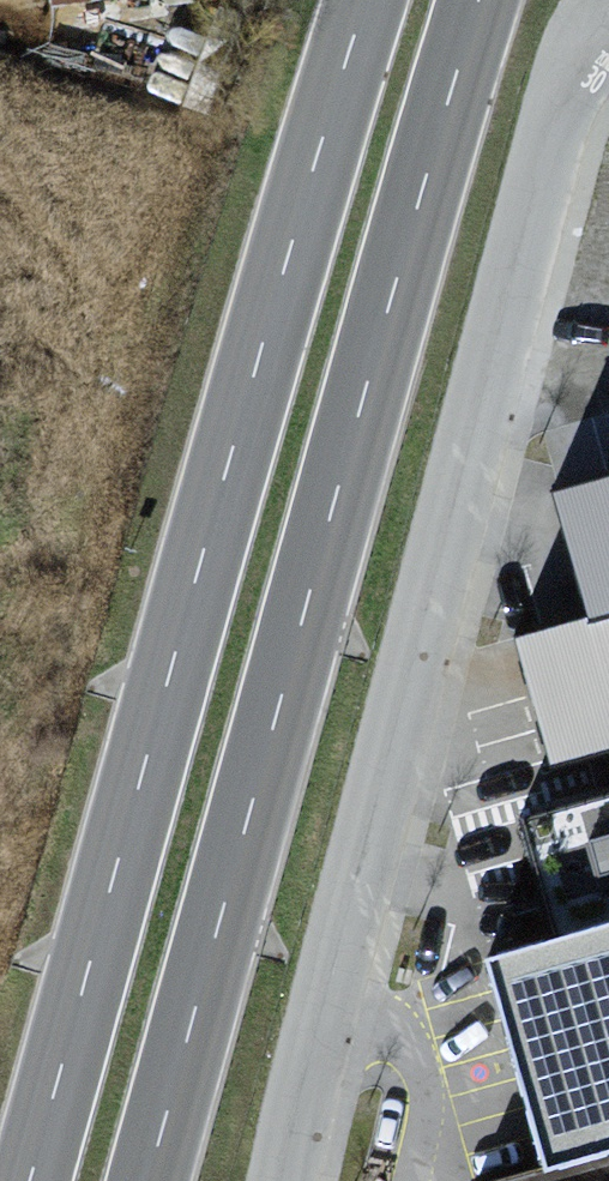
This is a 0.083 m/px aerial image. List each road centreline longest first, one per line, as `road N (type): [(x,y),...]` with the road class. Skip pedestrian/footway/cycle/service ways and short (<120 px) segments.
road 1 (primary): [(364,0),(30,1180)]
road 2 (primary): [(148,1180),(477,0)]
road 3 (residential): [(283,1180),(561,99),(576,69),(608,39)]

